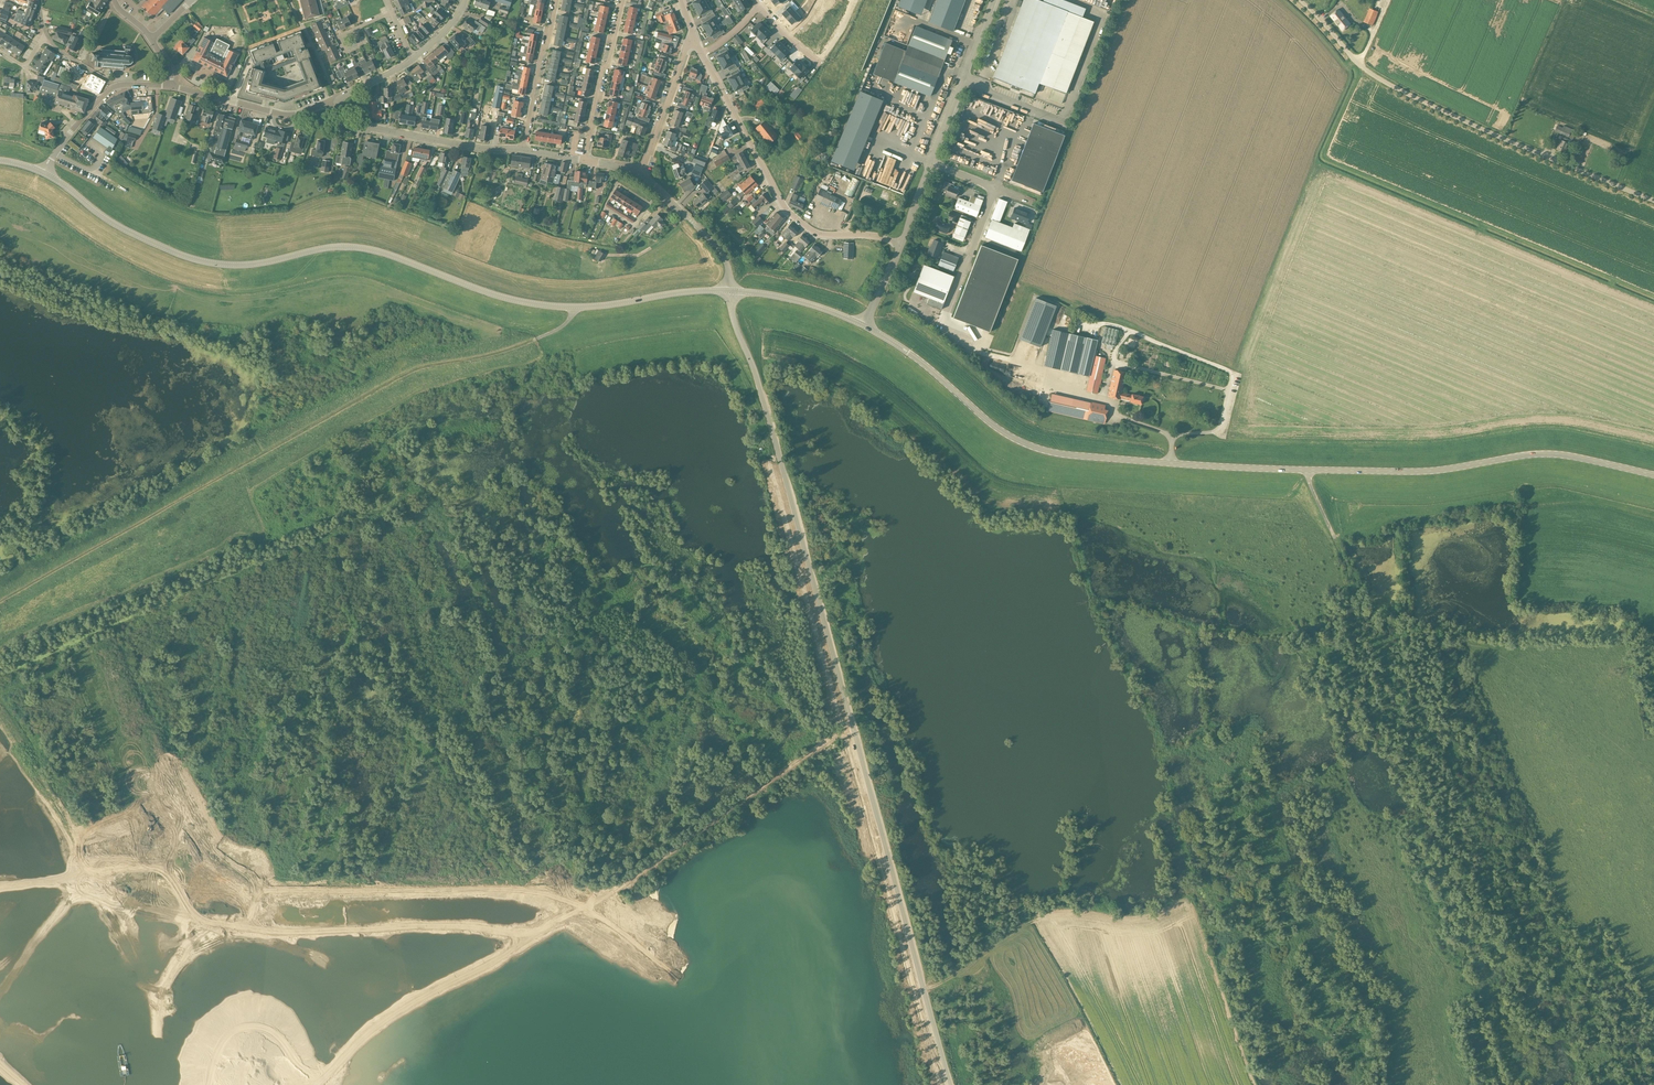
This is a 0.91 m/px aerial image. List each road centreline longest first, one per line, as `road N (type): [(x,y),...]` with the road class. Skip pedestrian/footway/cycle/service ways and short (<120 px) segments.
road 1 (tertiary): [(1653,474),(1556,452),(1410,471),(1049,451),(1003,432),(909,353),(864,326)]
road 2 (unclassified): [(951,1084),(730,291)]
road 3 (tertiary): [(730,291),(559,306),(502,297),(352,247),(253,264),(203,261),(119,227),(43,172)]
road 4 (unclassified): [(1653,200),(1405,93),(1356,60),(1301,0)]
road 5 (residential): [(901,245),(869,234),(816,232),(790,213),(702,50)]
road 6 (track): [(616,887),(853,727)]
road 7 (residential): [(522,150),(351,124),(337,98)]
road 8 (unclassified): [(980,335),(944,317),(995,188)]
road 9 (tertiary): [(337,98),(290,115),(171,86)]
road 10 (residential): [(623,0),(585,161)]
road 11 (residential): [(522,150),(557,0)]
road 12 (residential): [(730,291),(721,251),(640,175)]
road 13 (residential): [(640,175),(693,34)]
road 14 (tertiary): [(864,326),(801,301),(730,291)]

